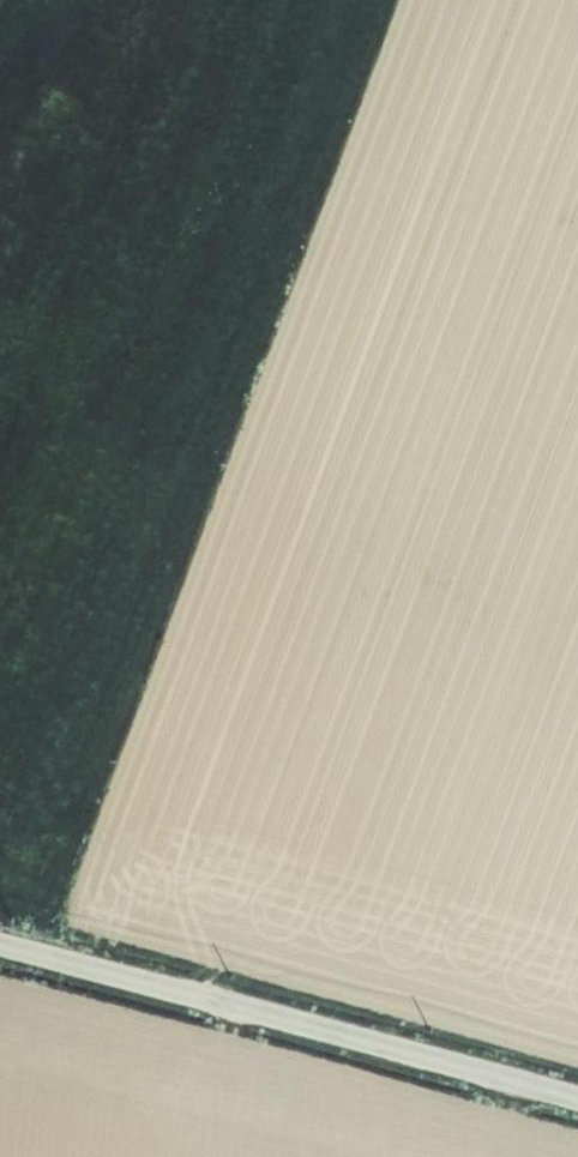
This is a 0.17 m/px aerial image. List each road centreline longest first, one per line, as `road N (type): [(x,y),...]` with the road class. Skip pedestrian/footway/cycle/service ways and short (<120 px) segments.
road 1 (residential): [(0,957),(577,1114)]

